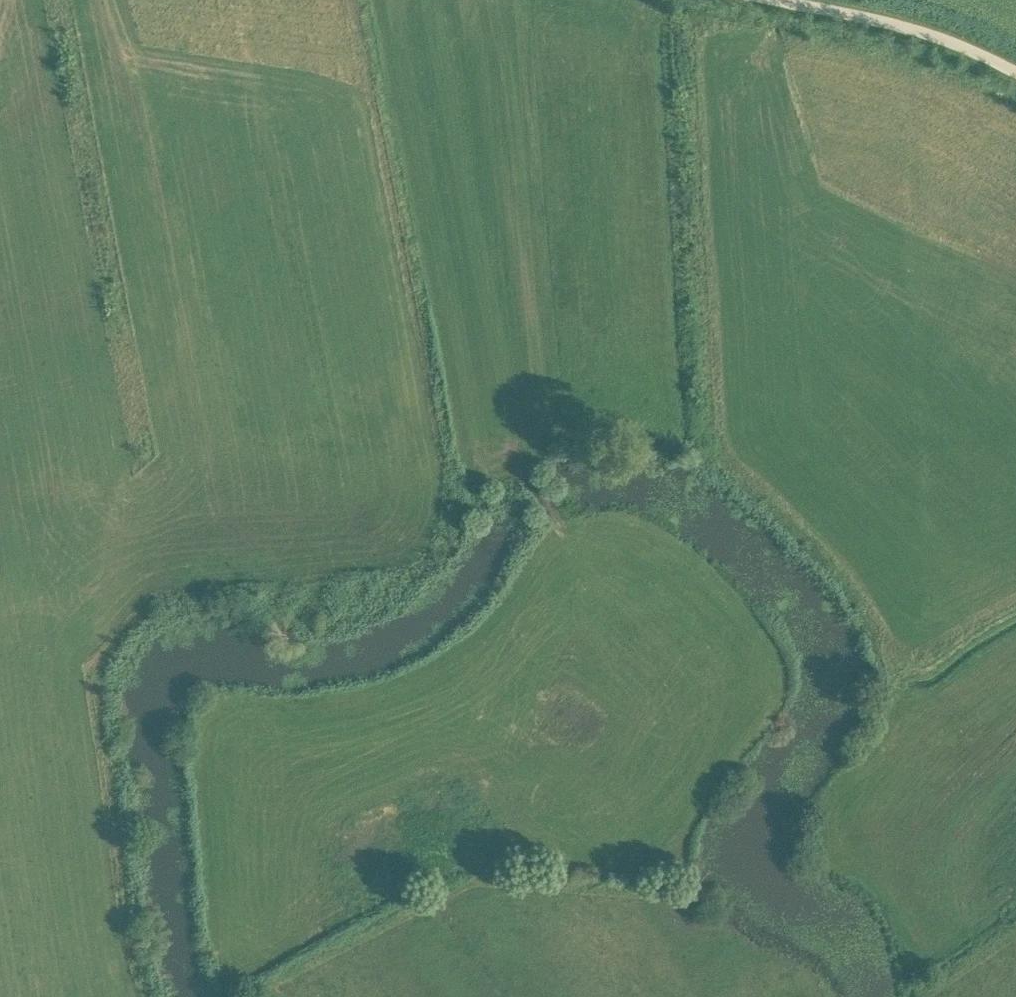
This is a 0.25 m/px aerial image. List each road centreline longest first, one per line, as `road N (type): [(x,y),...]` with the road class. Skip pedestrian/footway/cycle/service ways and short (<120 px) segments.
road 1 (unclassified): [(1015,73),(914,29),(781,0)]

